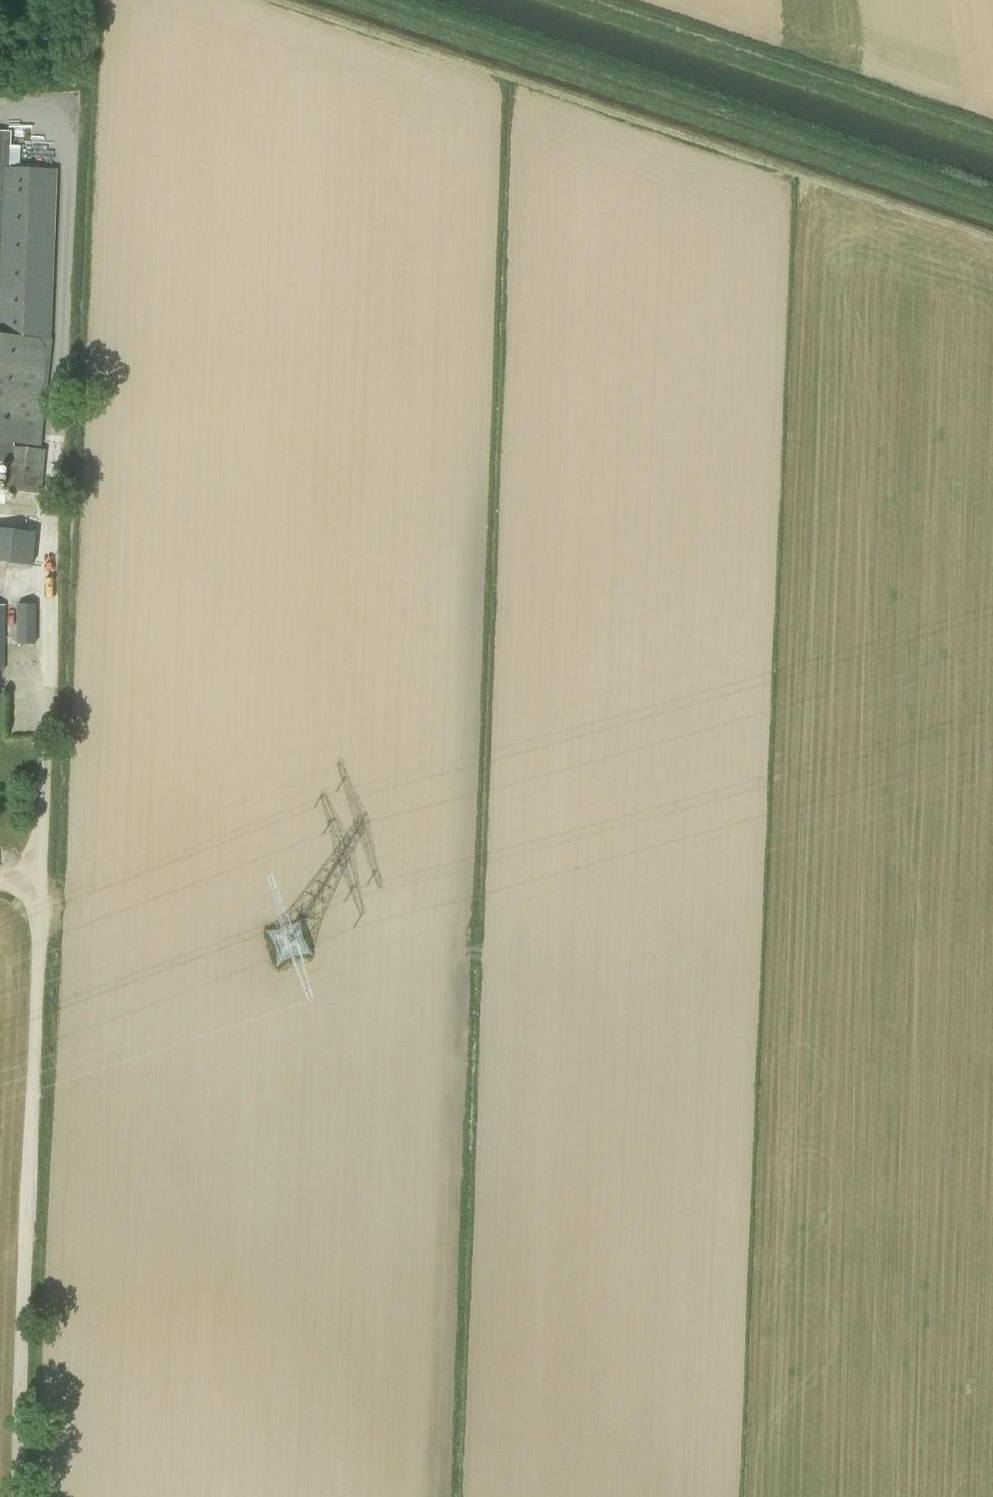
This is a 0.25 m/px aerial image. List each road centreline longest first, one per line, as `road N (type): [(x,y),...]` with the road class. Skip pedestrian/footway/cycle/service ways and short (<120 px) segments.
road 1 (unclassified): [(15,1496),(47,768)]

